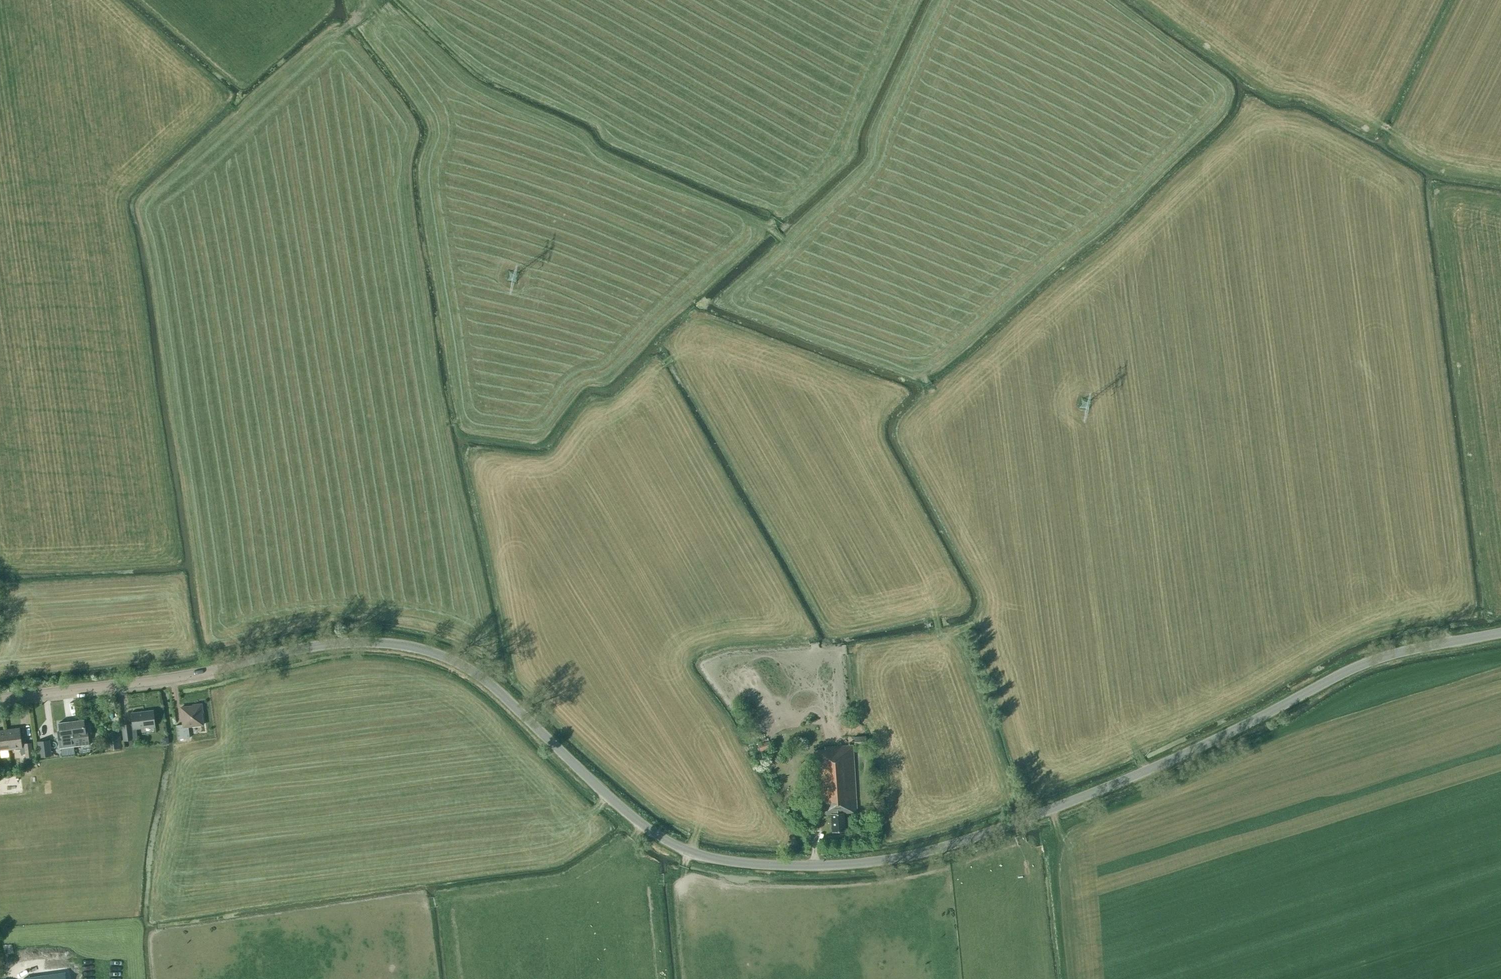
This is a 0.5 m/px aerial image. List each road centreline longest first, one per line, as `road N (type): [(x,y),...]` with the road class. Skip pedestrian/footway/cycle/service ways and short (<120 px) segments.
road 1 (tertiary): [(0,701),(308,648),(385,644),(430,652),(469,667),(667,844),(721,864),(790,870),(921,856),(1166,765),(1355,671),(1500,634)]

